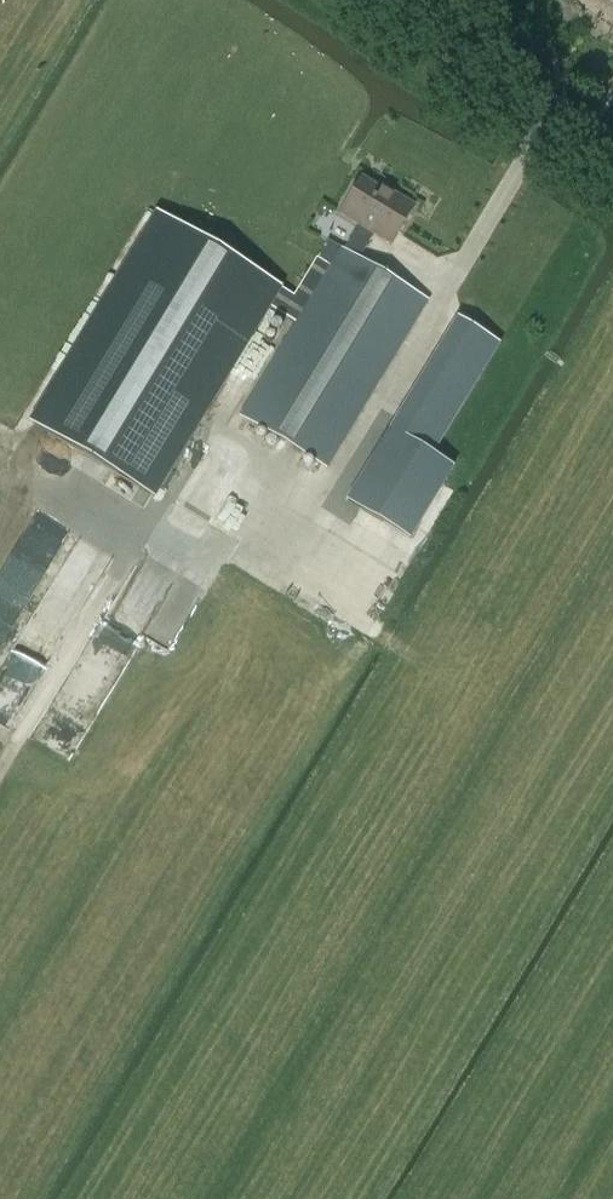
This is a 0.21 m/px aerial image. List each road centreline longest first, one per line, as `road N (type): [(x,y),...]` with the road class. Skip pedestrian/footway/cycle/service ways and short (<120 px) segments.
road 1 (tertiary): [(612,143),(384,0)]

